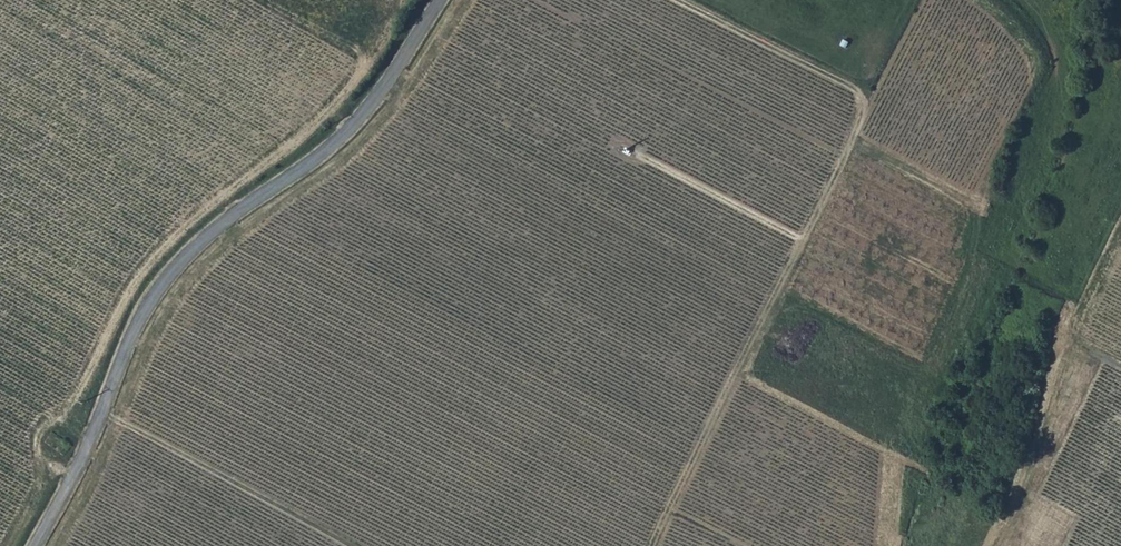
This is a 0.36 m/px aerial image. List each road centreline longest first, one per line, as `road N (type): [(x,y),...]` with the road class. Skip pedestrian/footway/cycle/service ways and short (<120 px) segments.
road 1 (unclassified): [(440,0),(348,133),(239,209),(166,275),(36,545)]
road 2 (track): [(1120,376),(1059,345),(1120,230)]

